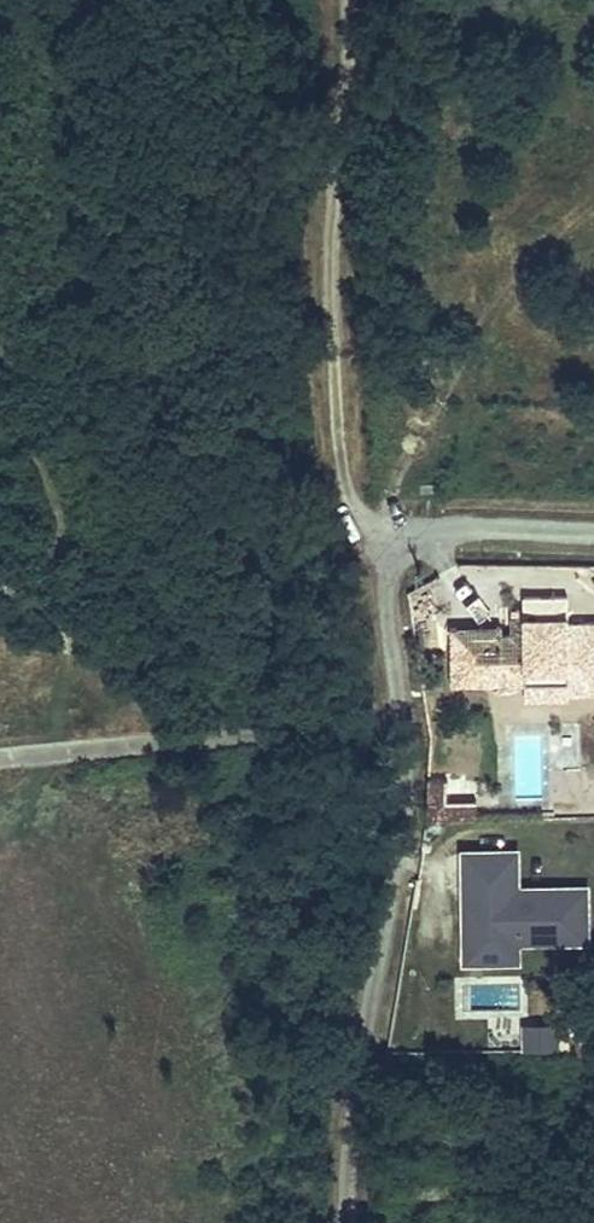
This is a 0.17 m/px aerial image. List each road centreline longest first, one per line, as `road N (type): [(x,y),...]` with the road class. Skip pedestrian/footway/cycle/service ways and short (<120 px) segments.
road 1 (residential): [(366,1222),(423,762),(396,595),(410,567),(397,548)]
road 2 (track): [(397,548),(367,522),(339,471),(328,389),(337,235),(360,107),(350,0)]
road 3 (unclassified): [(593,529),(461,529),(397,548)]

